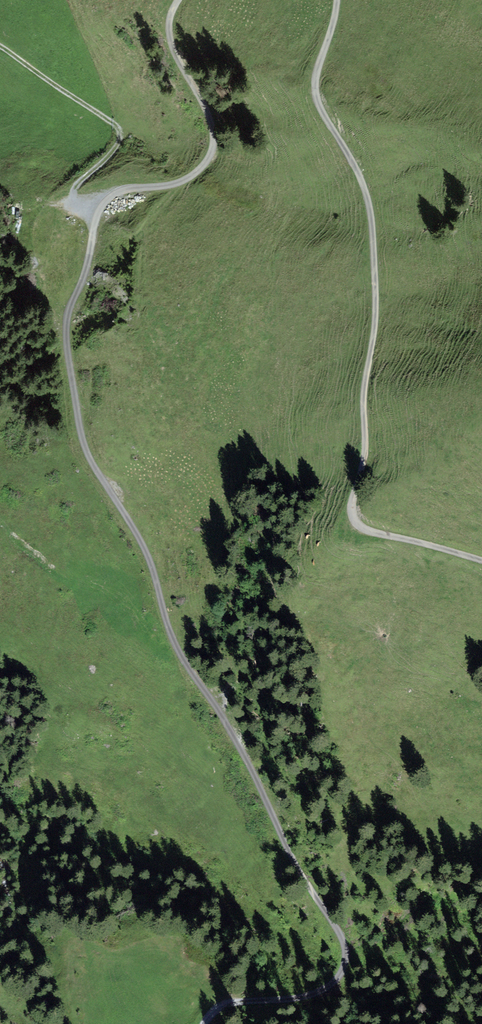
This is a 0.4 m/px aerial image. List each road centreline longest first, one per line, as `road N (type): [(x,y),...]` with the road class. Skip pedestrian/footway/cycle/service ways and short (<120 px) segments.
road 1 (unclassified): [(204,1023),(239,1002),(316,995),(343,980),(350,953),(85,449),(64,327),(90,271),(100,215),(125,192),(182,188),(207,168),(212,141),(171,62),(174,15),(185,0)]
road 2 (unclassified): [(481,563),(366,533),(351,513),(366,463),(366,386),(378,330),(375,232),(363,180),(321,110),(318,79),(338,0)]
road 3 (track): [(108,121),(124,137),(76,199),(100,215)]

